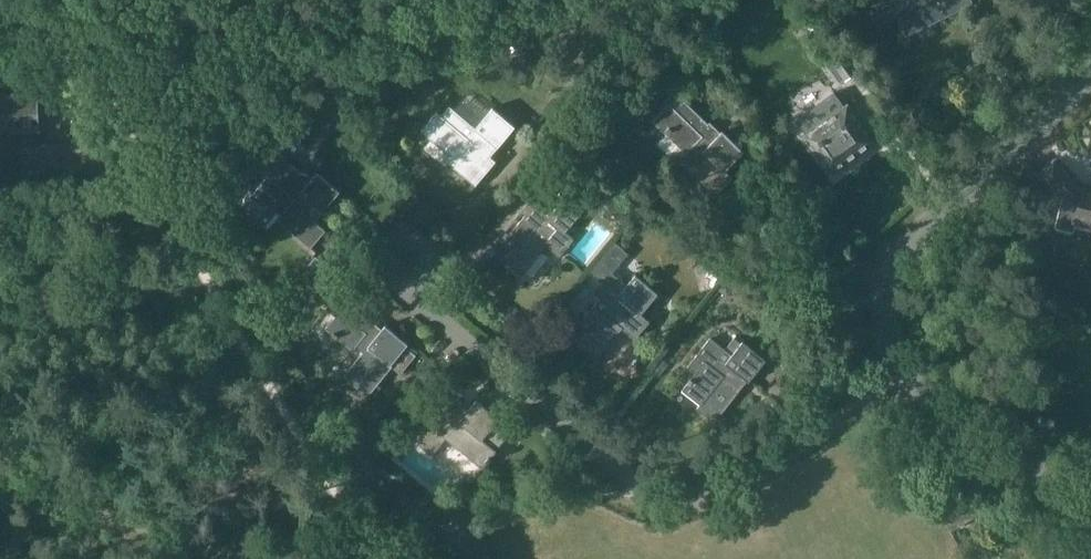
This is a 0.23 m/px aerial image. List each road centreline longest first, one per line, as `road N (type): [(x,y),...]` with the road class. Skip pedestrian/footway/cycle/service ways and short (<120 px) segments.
road 1 (residential): [(860,379),(833,406),(700,491),(666,498),(633,480),(374,249)]
road 2 (residential): [(860,379),(874,271),(1090,73)]
road 3 (residential): [(1090,516),(860,379)]
road 4 (track): [(25,0),(88,109)]

